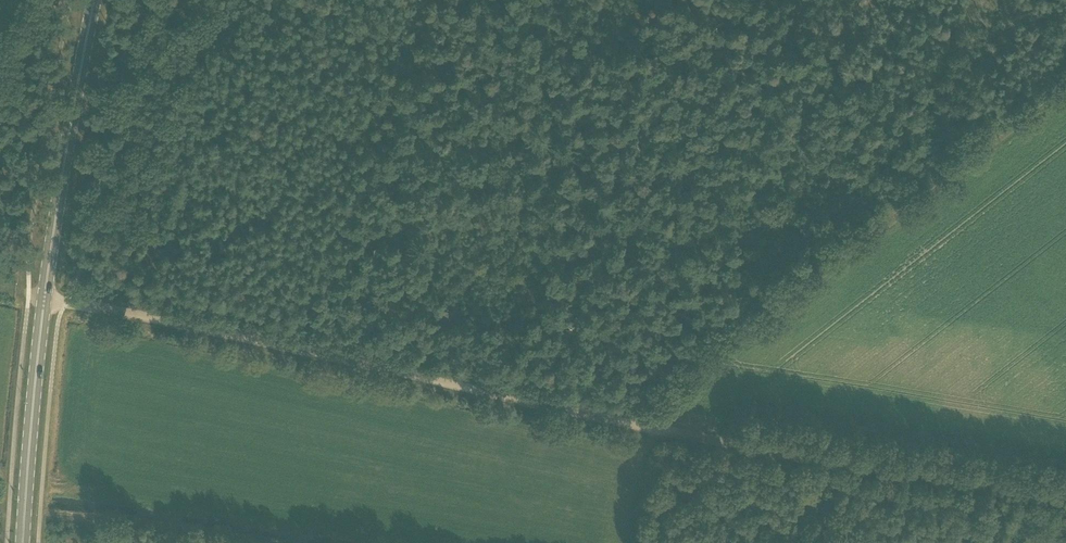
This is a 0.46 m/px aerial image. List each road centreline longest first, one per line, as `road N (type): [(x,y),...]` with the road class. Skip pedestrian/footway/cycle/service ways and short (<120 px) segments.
road 1 (primary): [(23,542),(57,188),(94,0)]
road 2 (track): [(657,428),(720,360),(1065,90)]
road 3 (track): [(28,297),(474,388)]
road 4 (track): [(474,388),(806,451)]
road 5 (track): [(806,451),(1065,498)]

